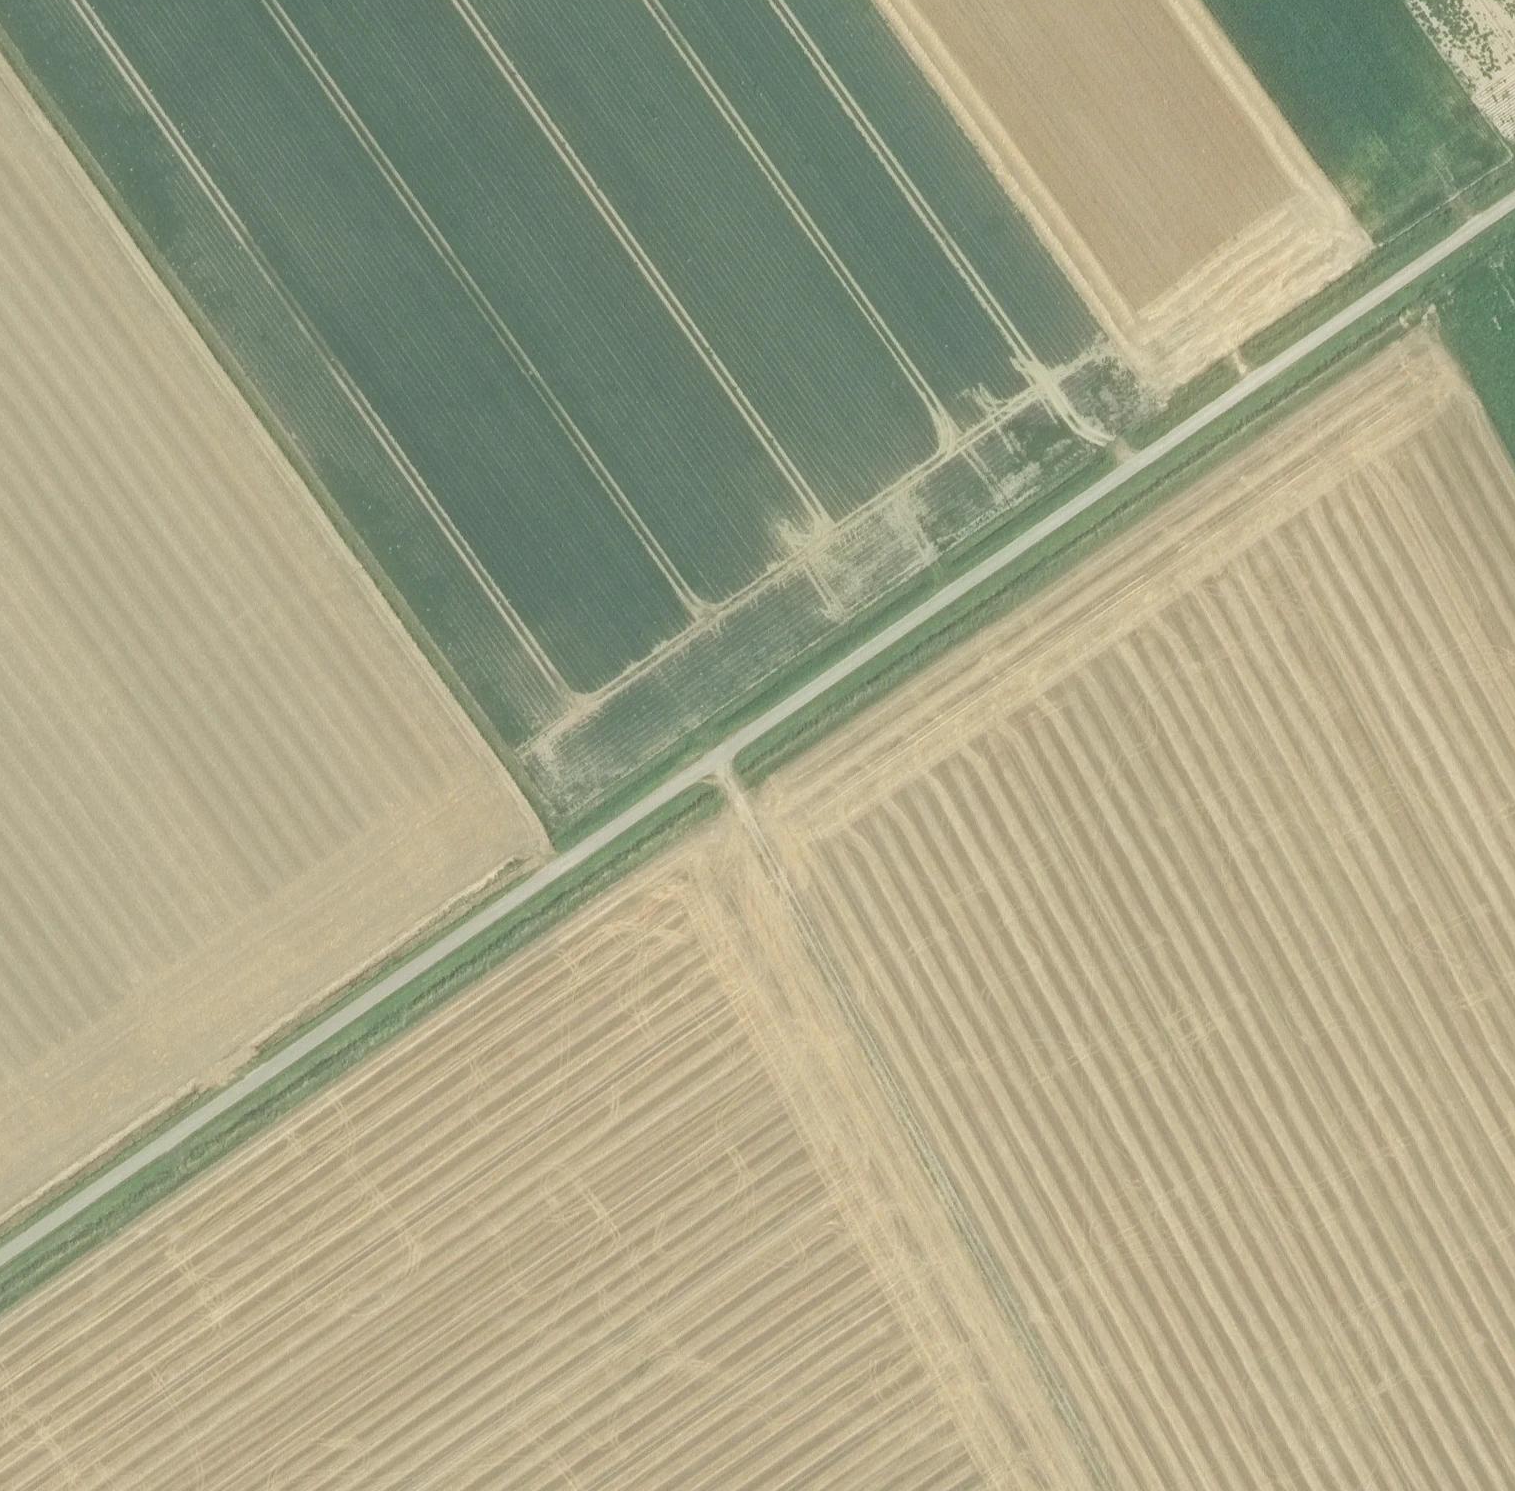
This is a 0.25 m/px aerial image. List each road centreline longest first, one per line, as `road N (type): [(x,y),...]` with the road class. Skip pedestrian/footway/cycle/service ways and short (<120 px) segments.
road 1 (unclassified): [(0,1260),(1514,197)]
road 2 (track): [(713,763),(1110,1490)]

